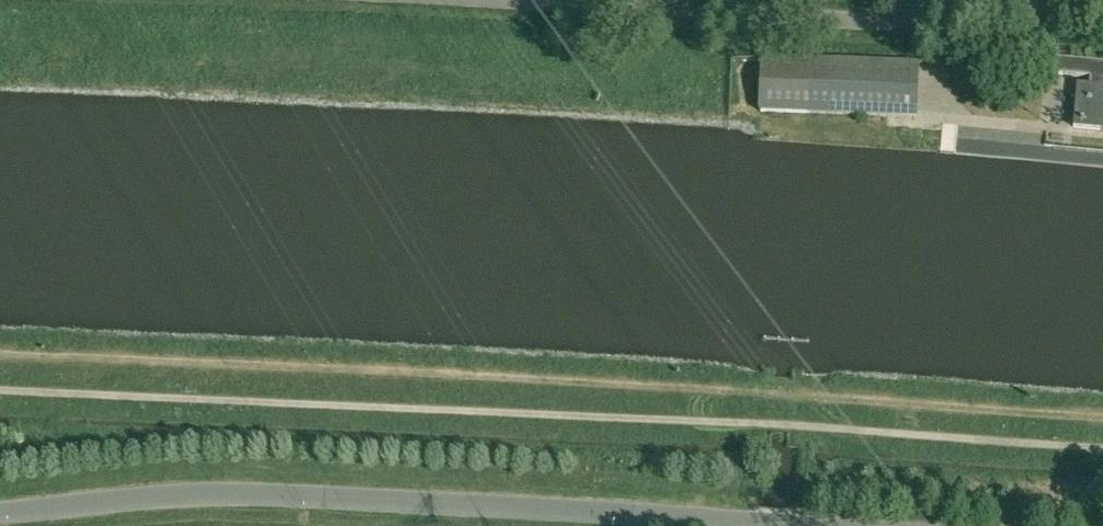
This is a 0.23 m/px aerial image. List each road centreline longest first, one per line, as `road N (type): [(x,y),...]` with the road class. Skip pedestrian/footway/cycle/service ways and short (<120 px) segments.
road 1 (unclassified): [(794,525),(233,495),(0,515)]
road 2 (unclassified): [(925,0),(891,21),(460,0)]

